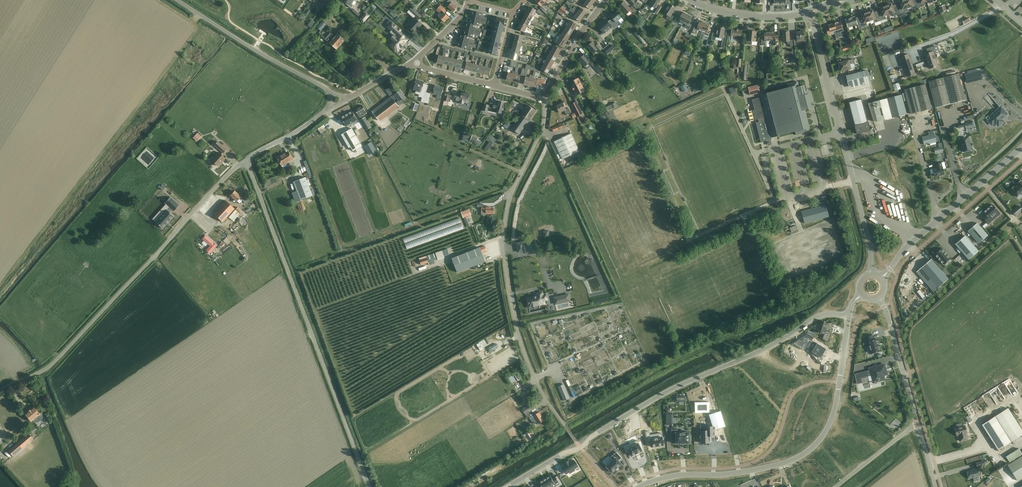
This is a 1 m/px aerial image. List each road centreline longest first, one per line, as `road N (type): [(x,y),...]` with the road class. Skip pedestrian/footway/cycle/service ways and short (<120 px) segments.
road 1 (unclassified): [(507,486),(820,316),(850,315)]
road 2 (unclassified): [(370,486),(246,160)]
road 3 (residential): [(564,424),(518,336),(503,247),(509,201),(541,132),(545,97)]
road 4 (unclassified): [(0,390),(60,359),(246,160)]
road 5 (residential): [(639,486),(674,475),(776,466),(814,446),(836,406),(850,315)]
road 6 (unclassified): [(871,272),(810,13)]
road 7 (unclassified): [(882,277),(1021,147)]
road 8 (unclassified): [(329,90),(177,0)]
road 9 (unclassified): [(918,426),(880,298)]
road 10 (unclassified): [(693,0),(761,17),(810,13)]

